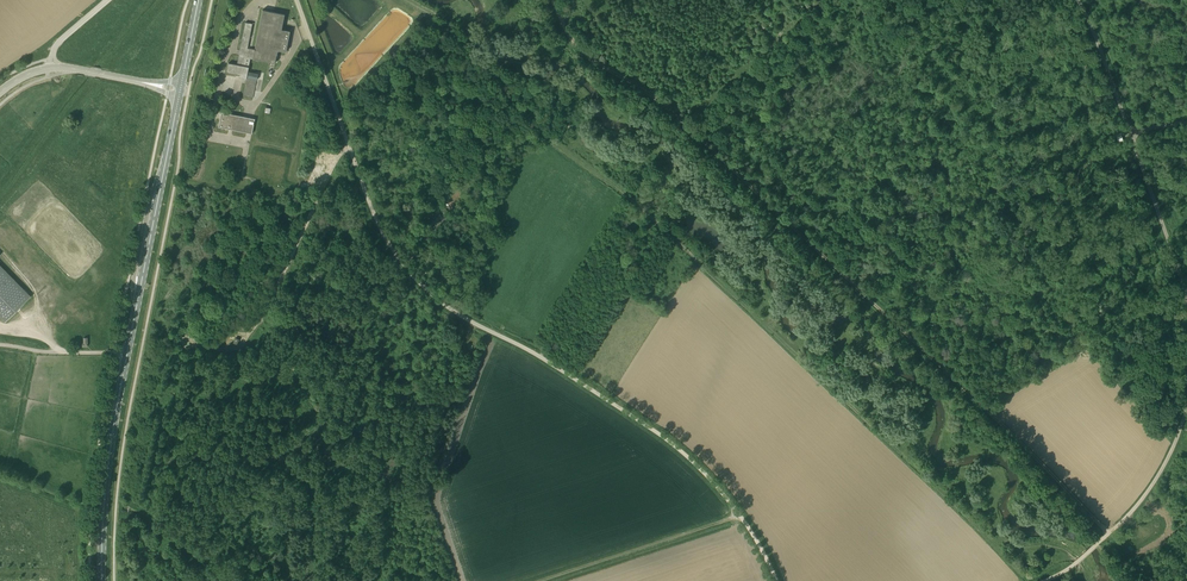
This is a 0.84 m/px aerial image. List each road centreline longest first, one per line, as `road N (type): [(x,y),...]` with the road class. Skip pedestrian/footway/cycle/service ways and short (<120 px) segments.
road 1 (unclassified): [(777,580),(726,496),(679,449),(545,360),(470,322),(402,263),(370,203),(296,0)]
road 2 (track): [(1110,531),(687,128),(575,45),(555,0)]
road 3 (unclassified): [(1043,580),(1099,545),(1158,473),(1178,428),(1186,337),(1181,298),(1128,131)]
road 4 (primary): [(98,580),(123,373),(180,90)]
road 5 (track): [(543,580),(740,516)]
road 6 (unclassified): [(1128,131),(1074,0)]
road 7 (tertiary): [(180,90),(49,68)]
road 8 (track): [(163,172),(134,276),(138,296)]

